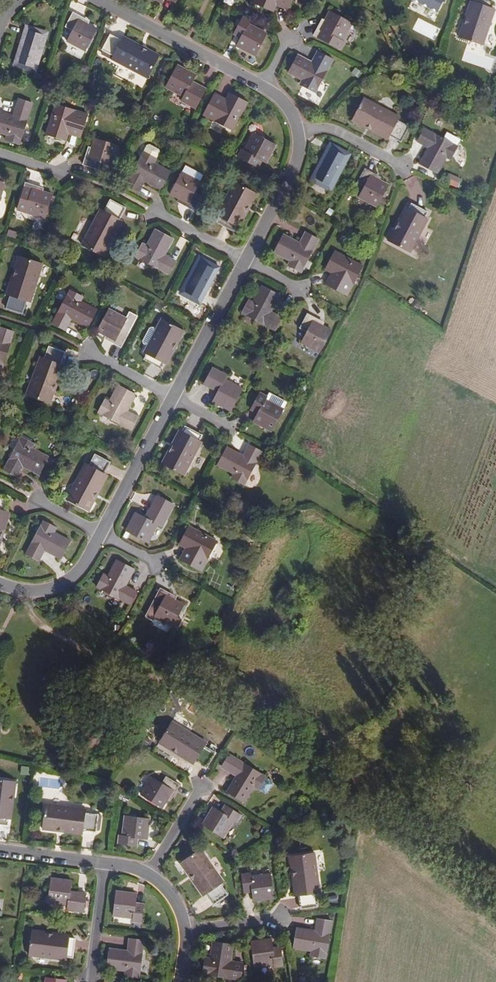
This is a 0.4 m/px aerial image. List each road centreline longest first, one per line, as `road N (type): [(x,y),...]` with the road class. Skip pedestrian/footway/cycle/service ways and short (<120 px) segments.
road 1 (residential): [(100,0),(266,89)]
road 2 (track): [(356,811),(495,905)]
road 3 (residential): [(174,395),(102,537)]
road 4 (residential): [(246,259),(174,395)]
road 5 (residential): [(297,129),(296,161),(246,259)]
road 6 (residential): [(102,537),(79,578),(41,595),(0,584)]

